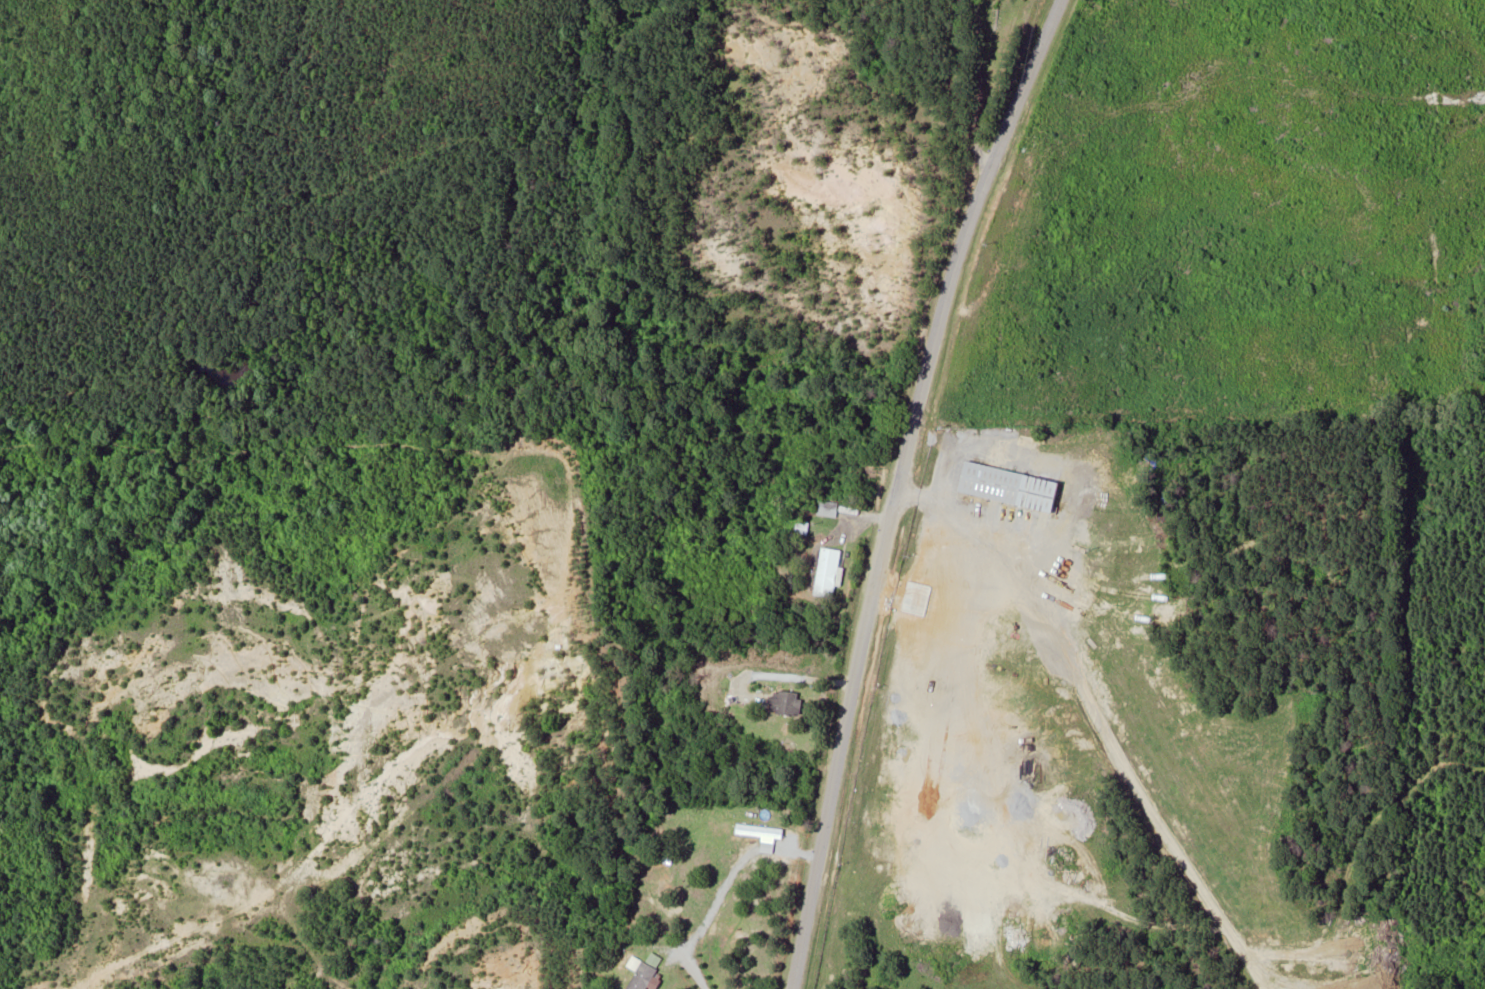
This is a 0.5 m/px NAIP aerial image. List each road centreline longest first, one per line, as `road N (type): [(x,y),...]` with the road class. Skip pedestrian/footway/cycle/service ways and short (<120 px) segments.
road 1 (residential): [(795,988),(883,546),(969,233),(1063,0)]

